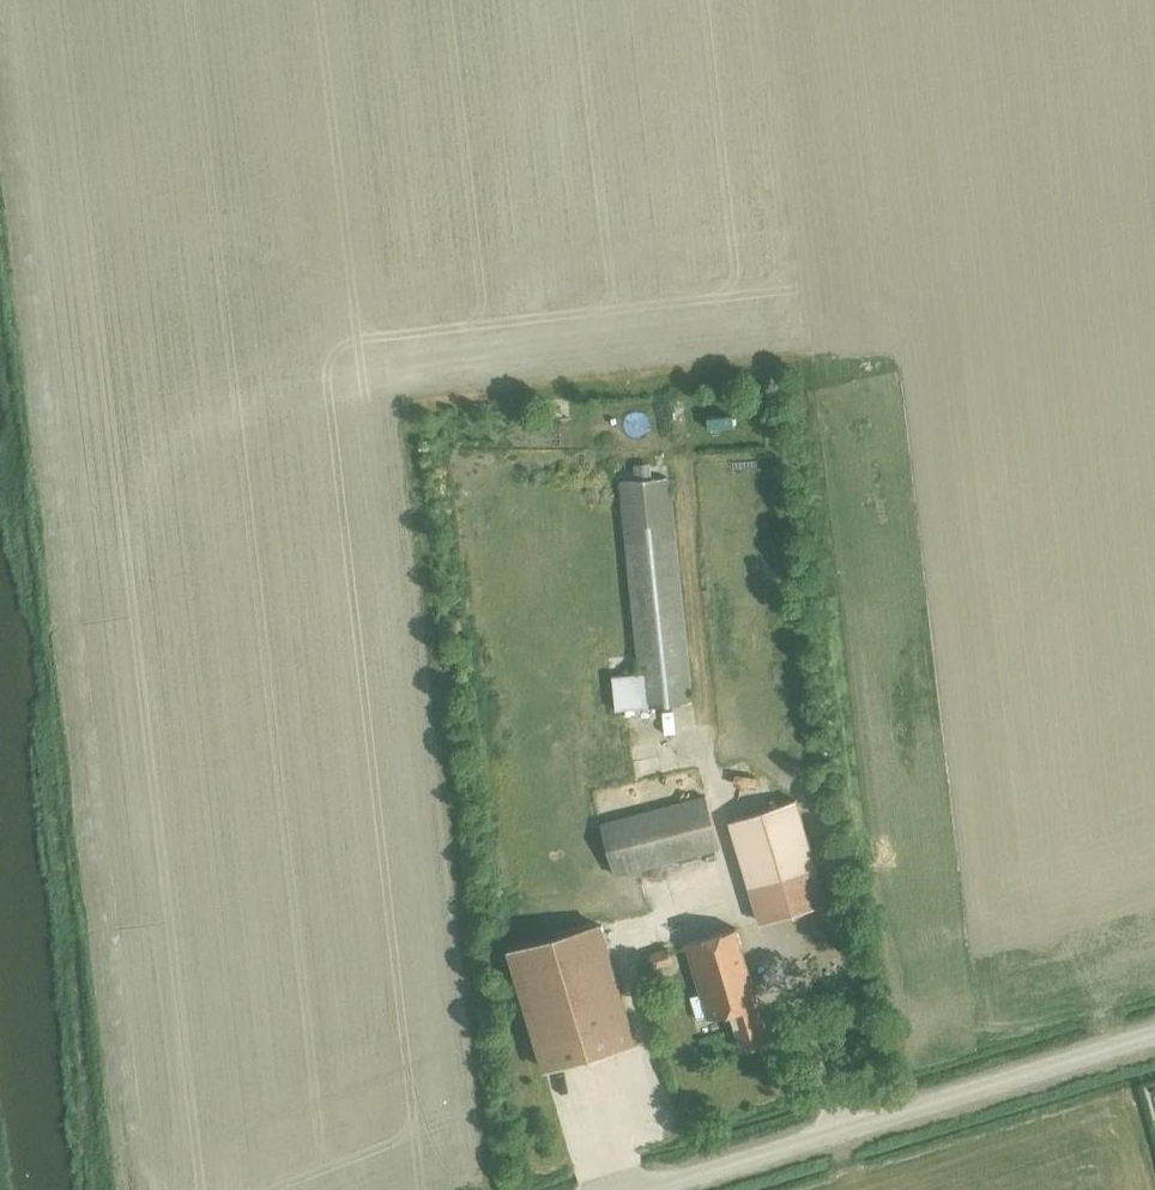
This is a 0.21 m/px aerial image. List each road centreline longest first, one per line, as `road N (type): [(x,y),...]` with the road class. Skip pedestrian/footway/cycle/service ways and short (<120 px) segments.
road 1 (unclassified): [(644,1189),(1154,1034)]

